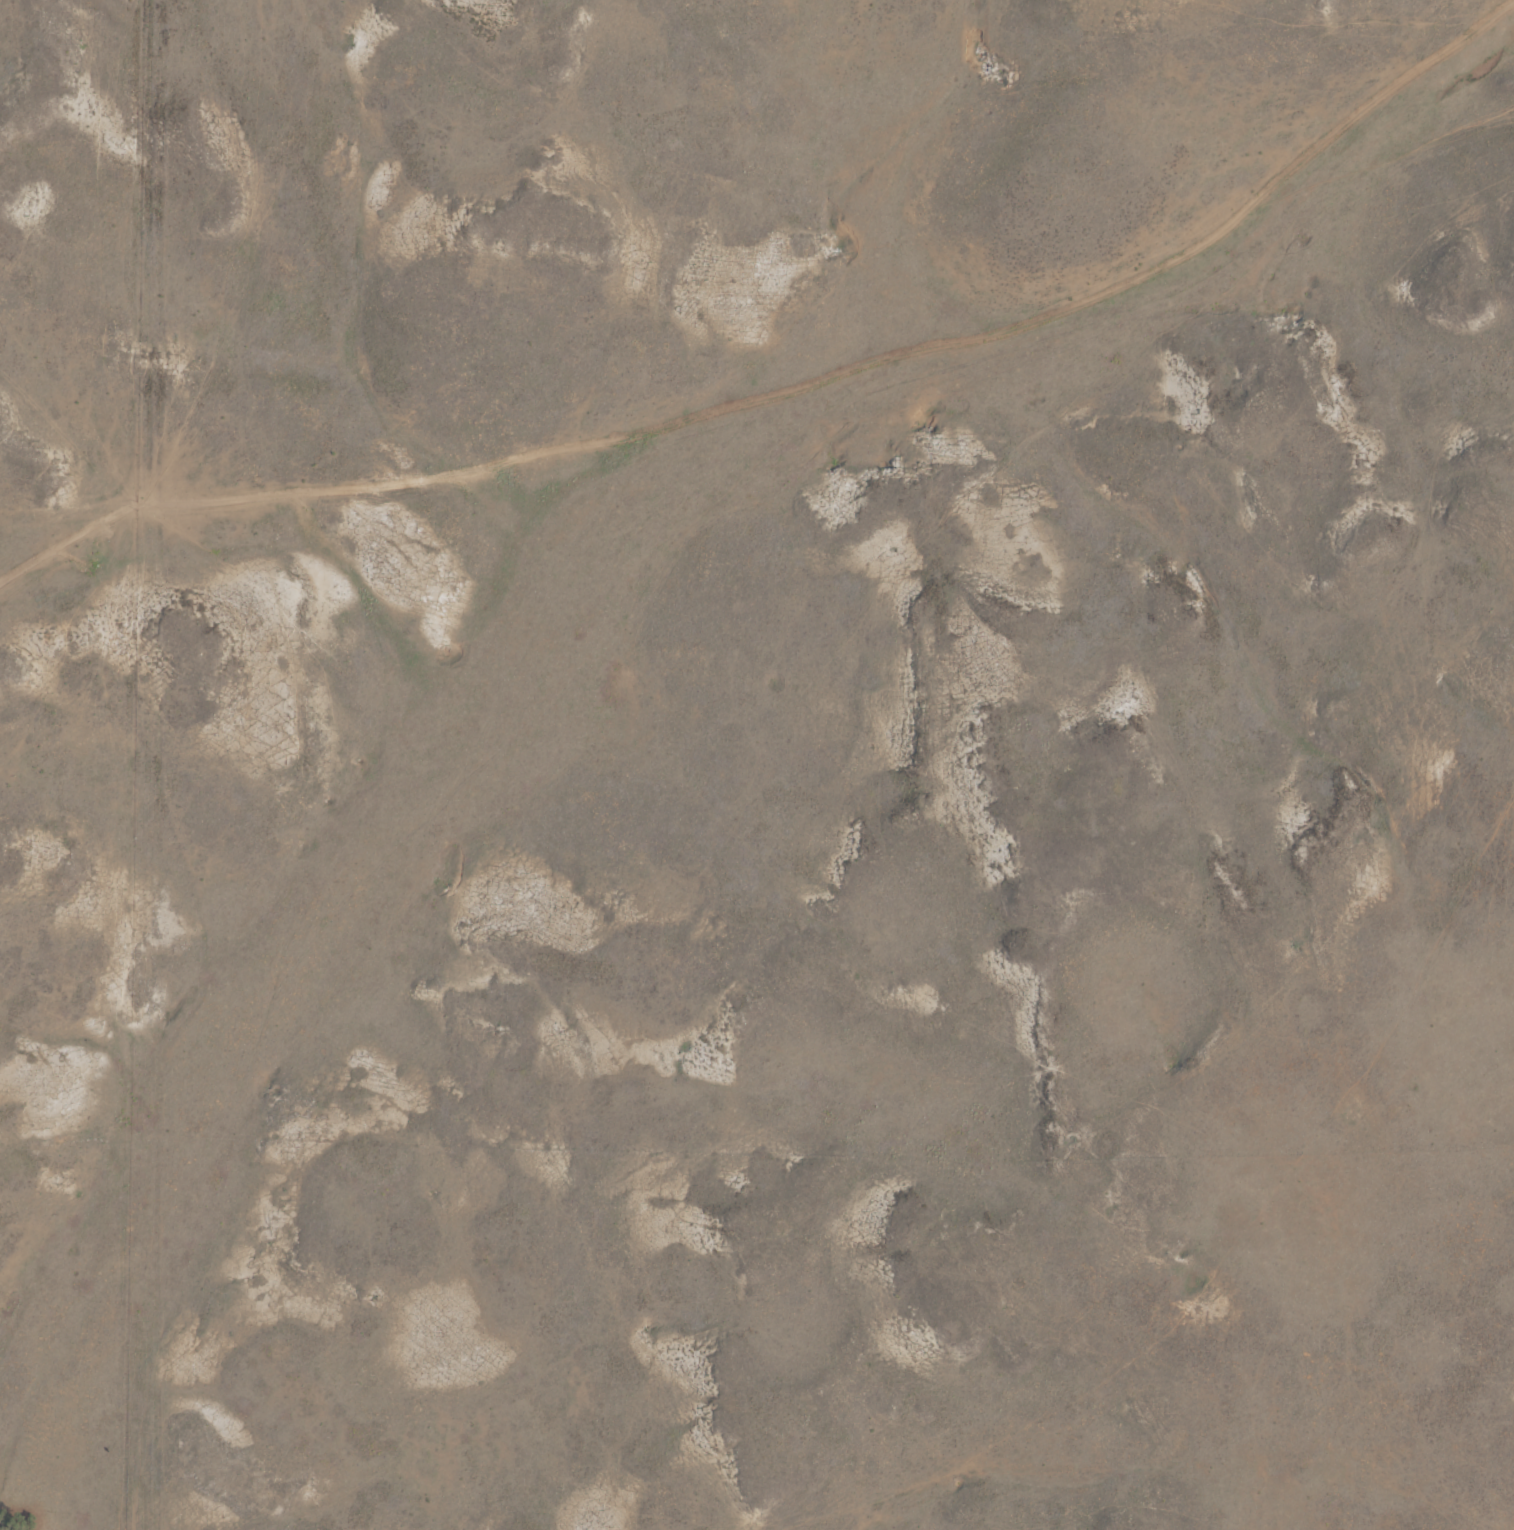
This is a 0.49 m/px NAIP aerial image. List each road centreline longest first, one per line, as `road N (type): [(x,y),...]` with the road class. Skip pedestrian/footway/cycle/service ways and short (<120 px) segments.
road 1 (residential): [(174,1529),(190,0)]

